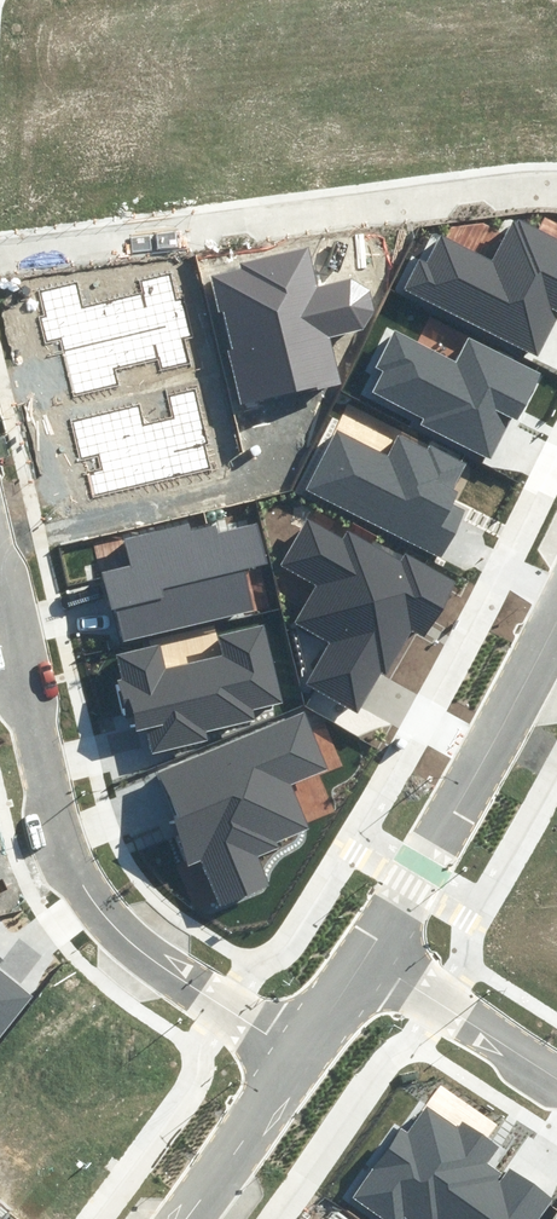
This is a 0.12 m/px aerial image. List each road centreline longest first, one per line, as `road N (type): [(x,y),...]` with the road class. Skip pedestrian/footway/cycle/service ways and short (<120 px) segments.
road 1 (residential): [(0,260),(556,181)]
road 2 (residential): [(0,624),(76,879),(142,949),(297,1056)]
road 3 (tertiary): [(556,625),(367,957)]
road 4 (residential): [(367,957),(556,1075)]
road 5 (tertiary): [(297,1056),(181,1218)]
road 6 (tertiary): [(367,957),(297,1056)]

